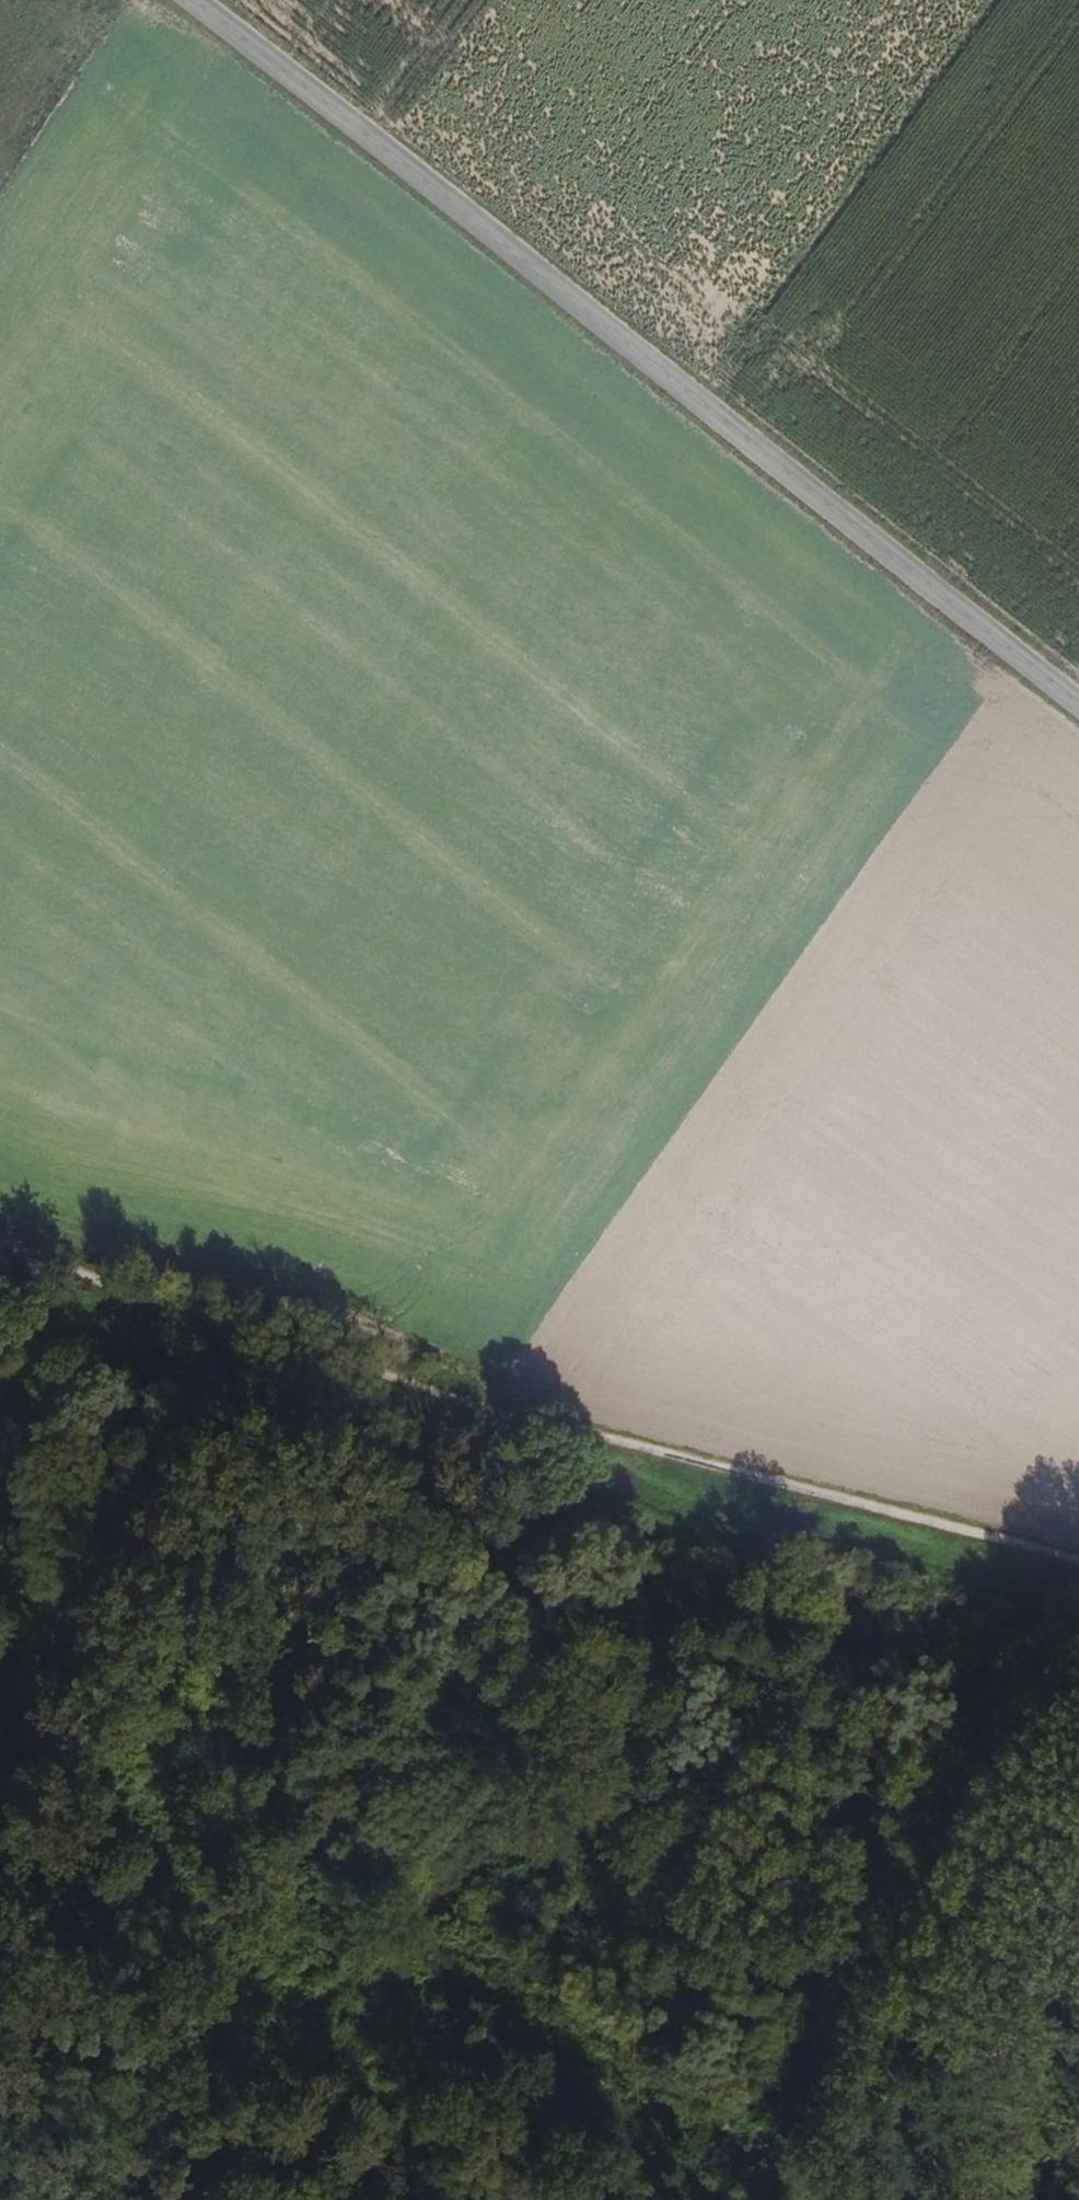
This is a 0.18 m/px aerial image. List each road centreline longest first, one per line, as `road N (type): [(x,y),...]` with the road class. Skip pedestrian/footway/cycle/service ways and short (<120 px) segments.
road 1 (track): [(1078,1566),(1009,1540),(389,1379),(141,1300),(0,1233)]
road 2 (tertiary): [(1078,702),(195,0)]

